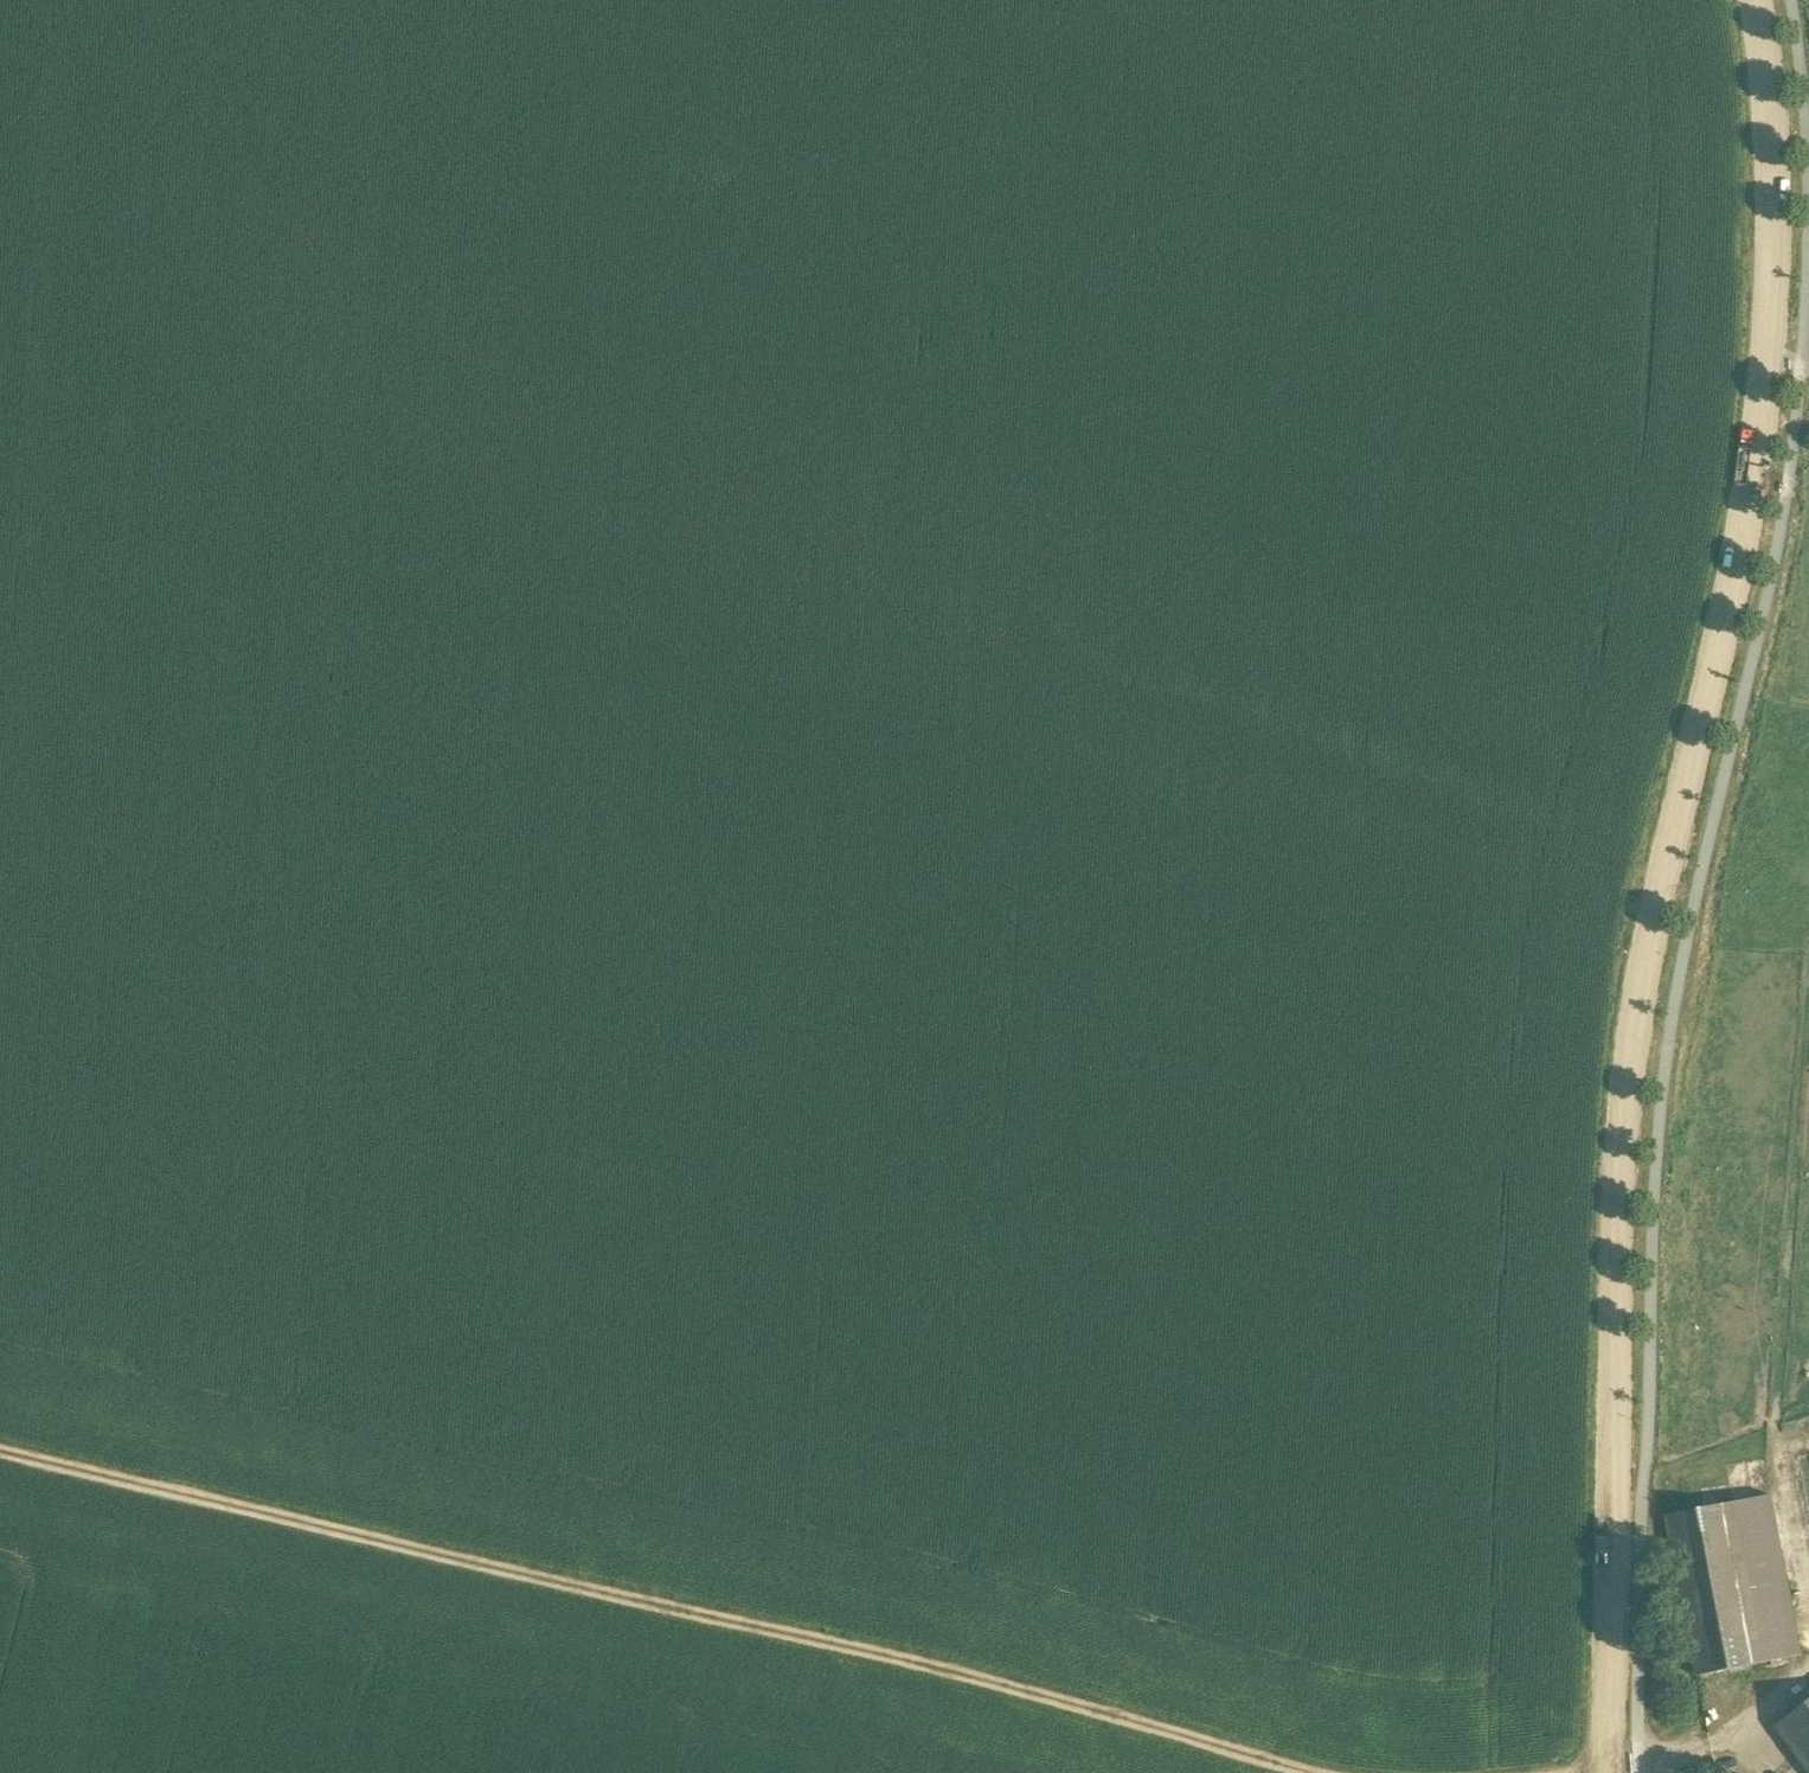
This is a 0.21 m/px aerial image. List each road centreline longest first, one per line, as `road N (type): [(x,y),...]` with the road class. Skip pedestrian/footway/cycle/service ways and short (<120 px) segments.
road 1 (tertiary): [(1607,1772),(1619,1233),(1637,1011),(1771,360),(1775,215),(1753,0)]
road 2 (track): [(1308,1772),(765,1624),(435,1556),(0,1452)]

